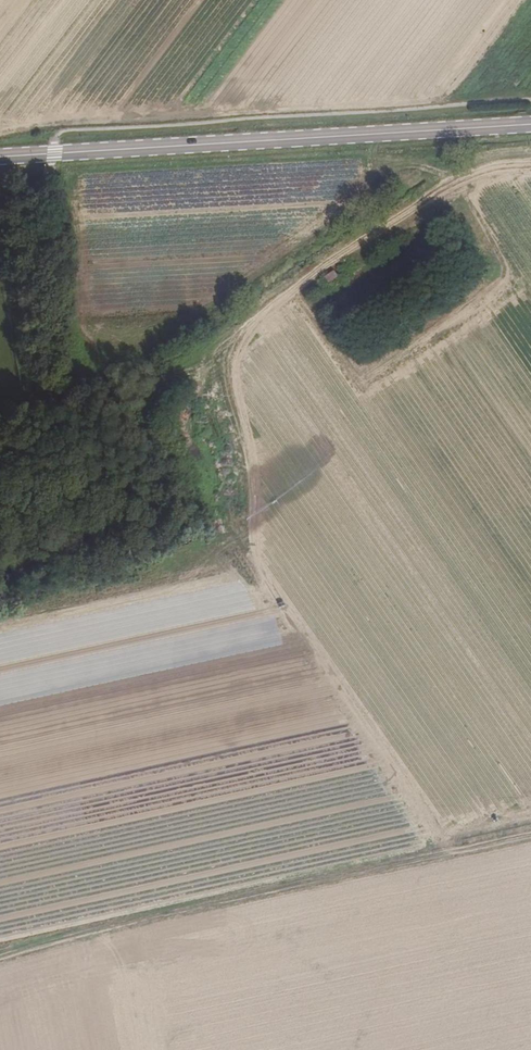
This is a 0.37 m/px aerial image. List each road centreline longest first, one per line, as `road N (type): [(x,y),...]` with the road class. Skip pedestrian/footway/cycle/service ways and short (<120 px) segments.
road 1 (track): [(530,834),(0,960)]
road 2 (tertiary): [(0,157),(530,125)]

